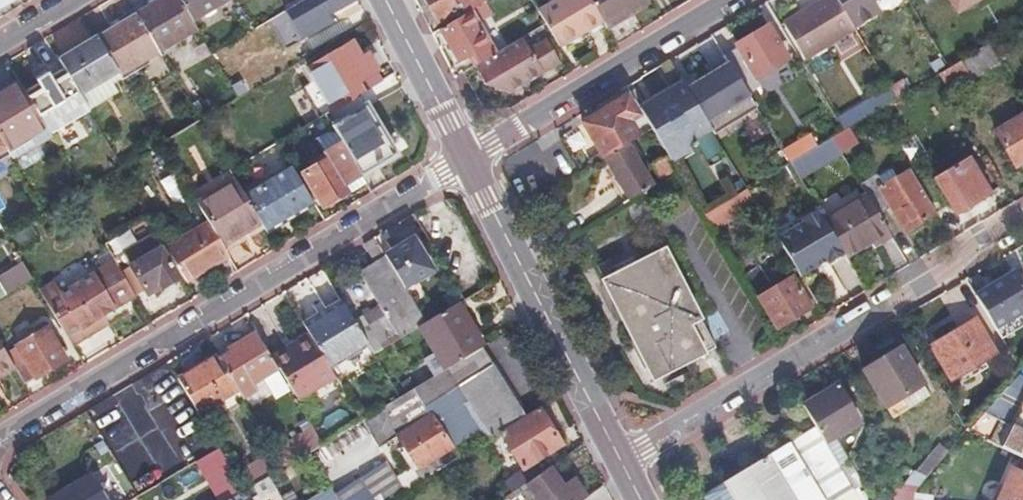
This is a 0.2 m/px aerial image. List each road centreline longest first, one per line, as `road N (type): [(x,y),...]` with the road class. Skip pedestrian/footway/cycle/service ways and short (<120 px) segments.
road 1 (residential): [(465,162),(0,439)]
road 2 (residential): [(1022,220),(618,461)]
road 3 (secondary): [(465,162),(618,461)]
road 4 (residential): [(465,162),(734,0)]
road 5 (secondary): [(382,0),(465,162)]

